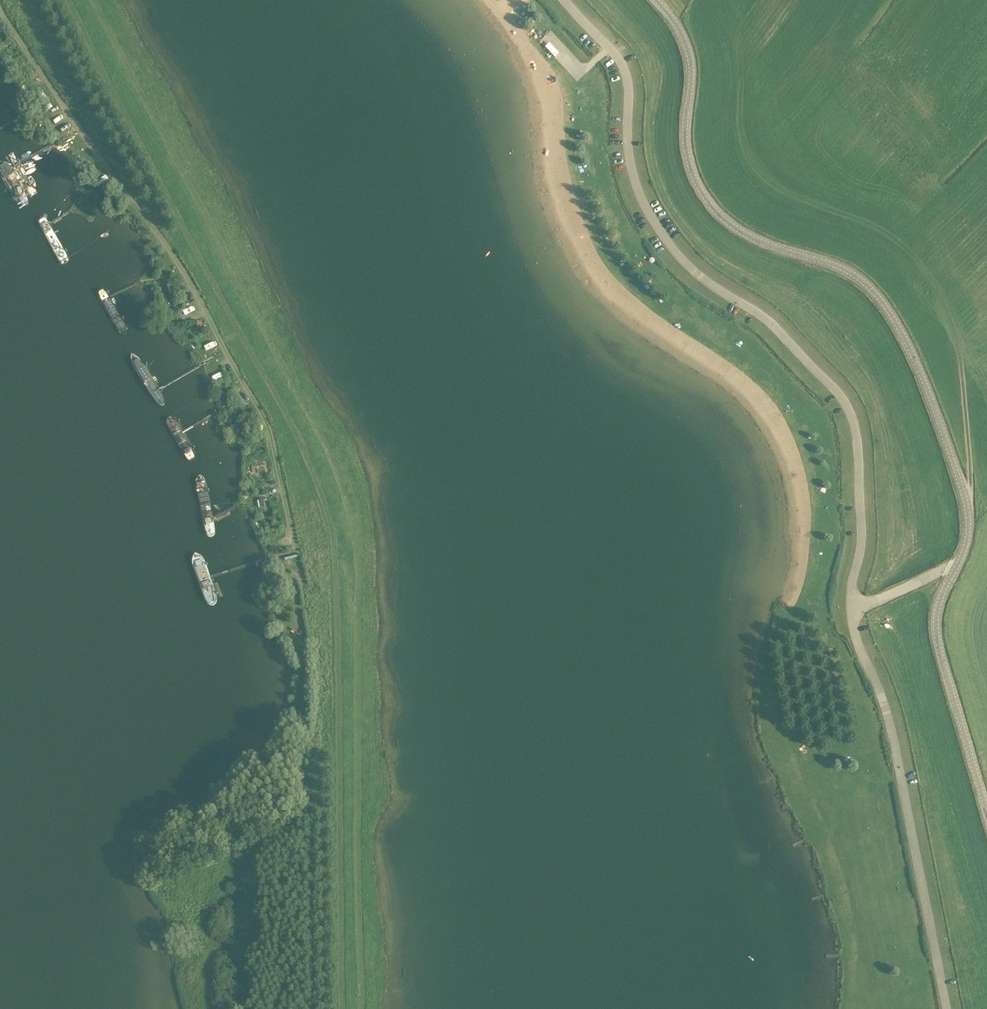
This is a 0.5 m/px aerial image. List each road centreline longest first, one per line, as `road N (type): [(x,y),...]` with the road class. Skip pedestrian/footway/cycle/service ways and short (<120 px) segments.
road 1 (unclassified): [(986,818),(935,625),(967,540),(966,504),(912,357),(855,277),(769,247),(707,203),(685,155),(686,52),(653,0)]

